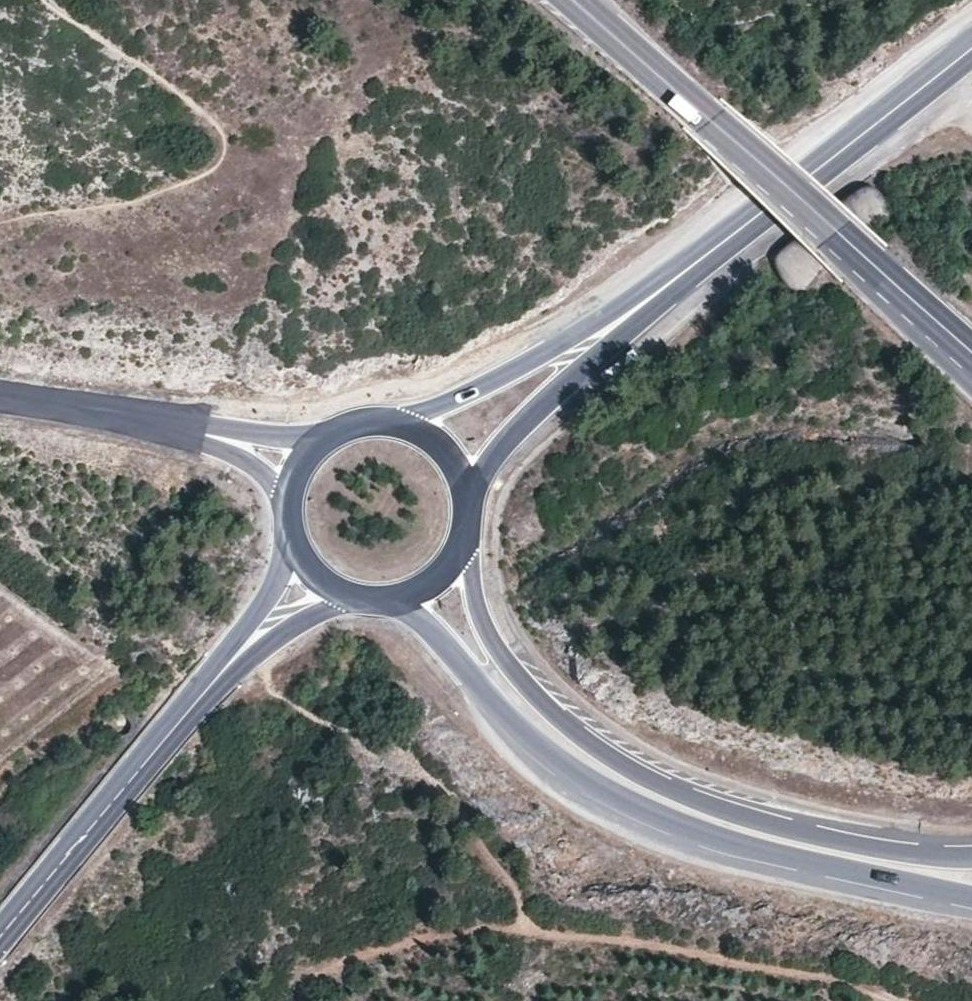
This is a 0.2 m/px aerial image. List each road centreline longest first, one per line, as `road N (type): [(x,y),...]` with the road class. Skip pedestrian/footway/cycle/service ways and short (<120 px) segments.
road 1 (primary): [(399,603),(543,753),(638,816),(752,854),(971,897)]
road 2 (primary): [(971,858),(755,822),(612,759),(554,720),(491,633),(472,531)]
road 3 (primary): [(971,355),(570,0)]
road 4 (secondary): [(671,281),(971,40)]
road 5 (track): [(538,932),(617,938),(893,1000)]
road 6 (secondary): [(215,679),(0,937)]
road 7 (secondary): [(671,281),(531,366),(411,424)]
road 8 (secondary): [(471,490),(514,432),(671,281)]
road 9 (tertiary): [(0,396),(174,421)]
road 10 (tertiary): [(340,429),(263,433),(174,421)]
road 11 (secondary): [(290,533),(275,590),(215,679)]
road 12 (secondary): [(215,679),(341,596)]
road 13 (tertiary): [(174,421),(248,464),(288,504)]

